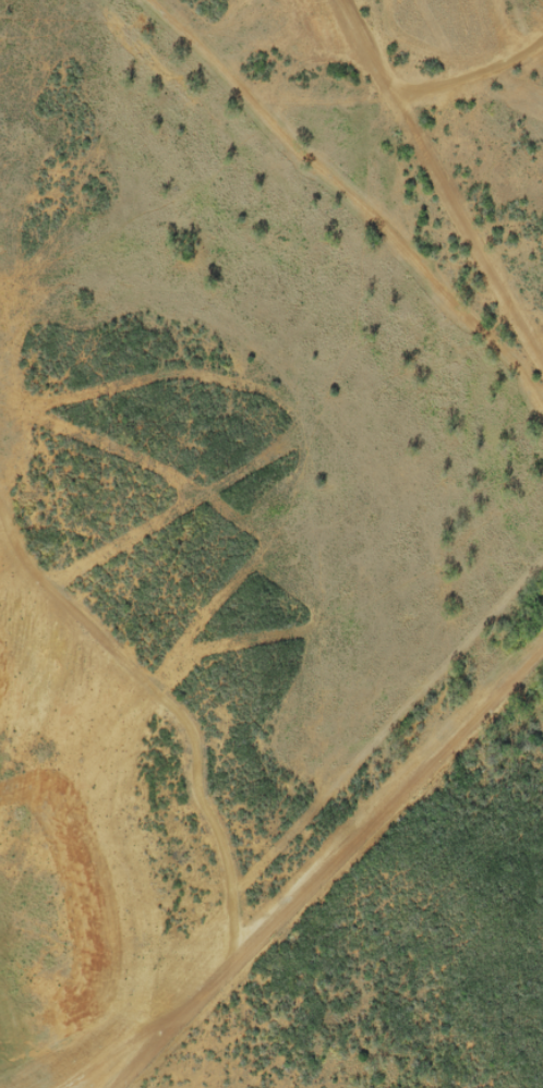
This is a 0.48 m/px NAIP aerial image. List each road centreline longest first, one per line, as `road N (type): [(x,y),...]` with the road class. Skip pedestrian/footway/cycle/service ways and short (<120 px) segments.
road 1 (residential): [(542,663),(154,1087)]
road 2 (residential): [(542,388),(141,0)]

